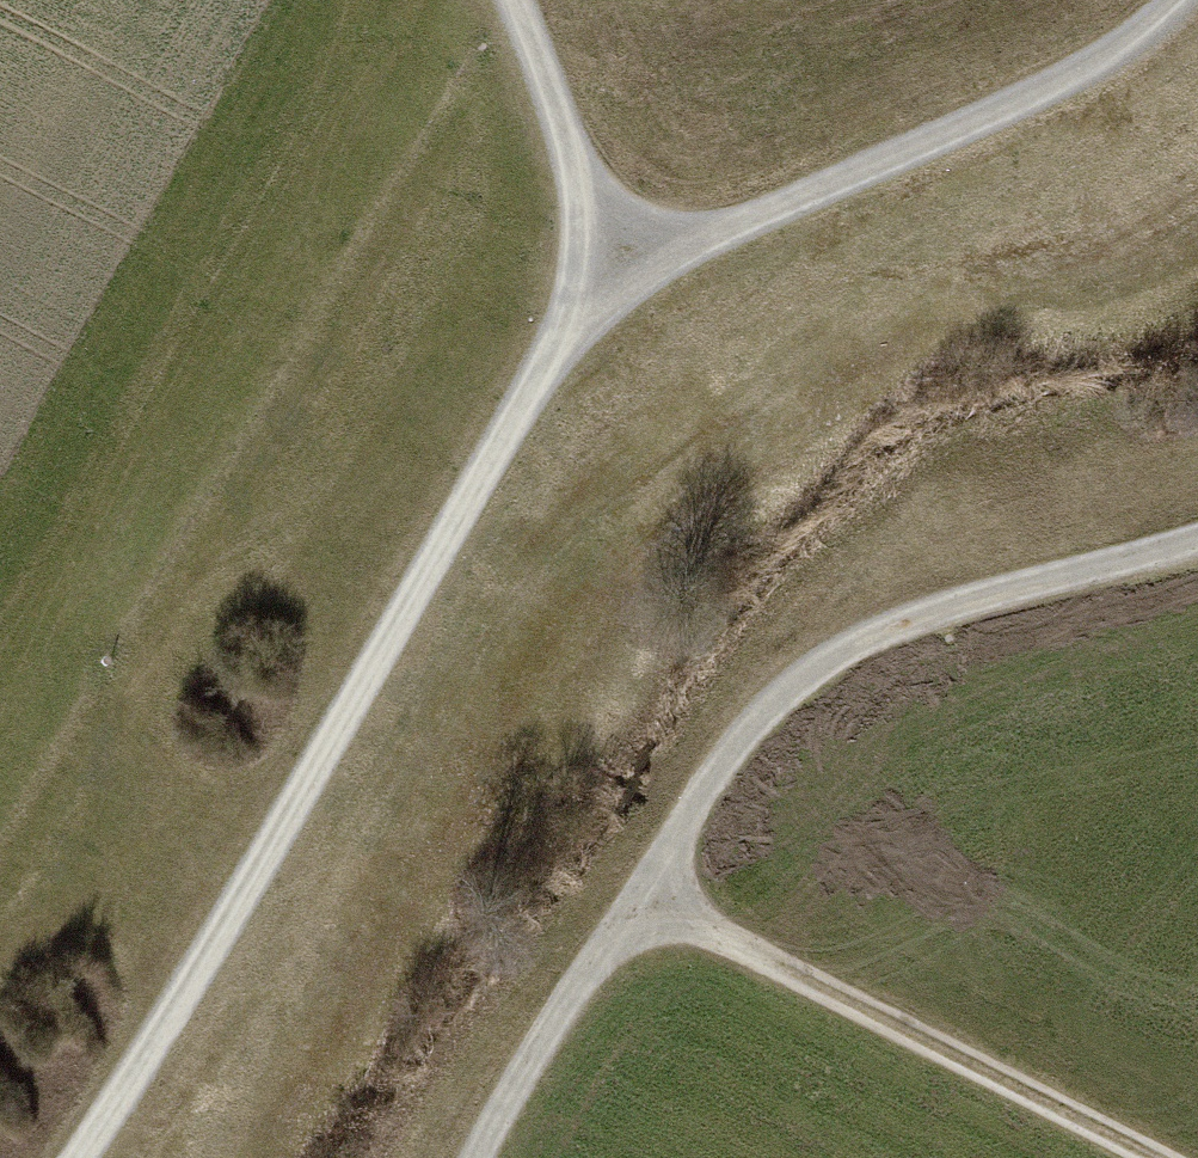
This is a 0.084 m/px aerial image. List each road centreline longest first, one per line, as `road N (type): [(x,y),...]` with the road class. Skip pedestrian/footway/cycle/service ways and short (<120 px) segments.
road 1 (track): [(78,1157),(264,858),(484,465),(613,266),(509,0)]
road 2 (track): [(1197,543),(898,628),(784,695),(725,759),(479,1157)]
road 3 (track): [(1177,0),(1110,53),(1011,106),(726,228),(613,266)]
road 4 (track): [(1159,1157),(638,895)]

